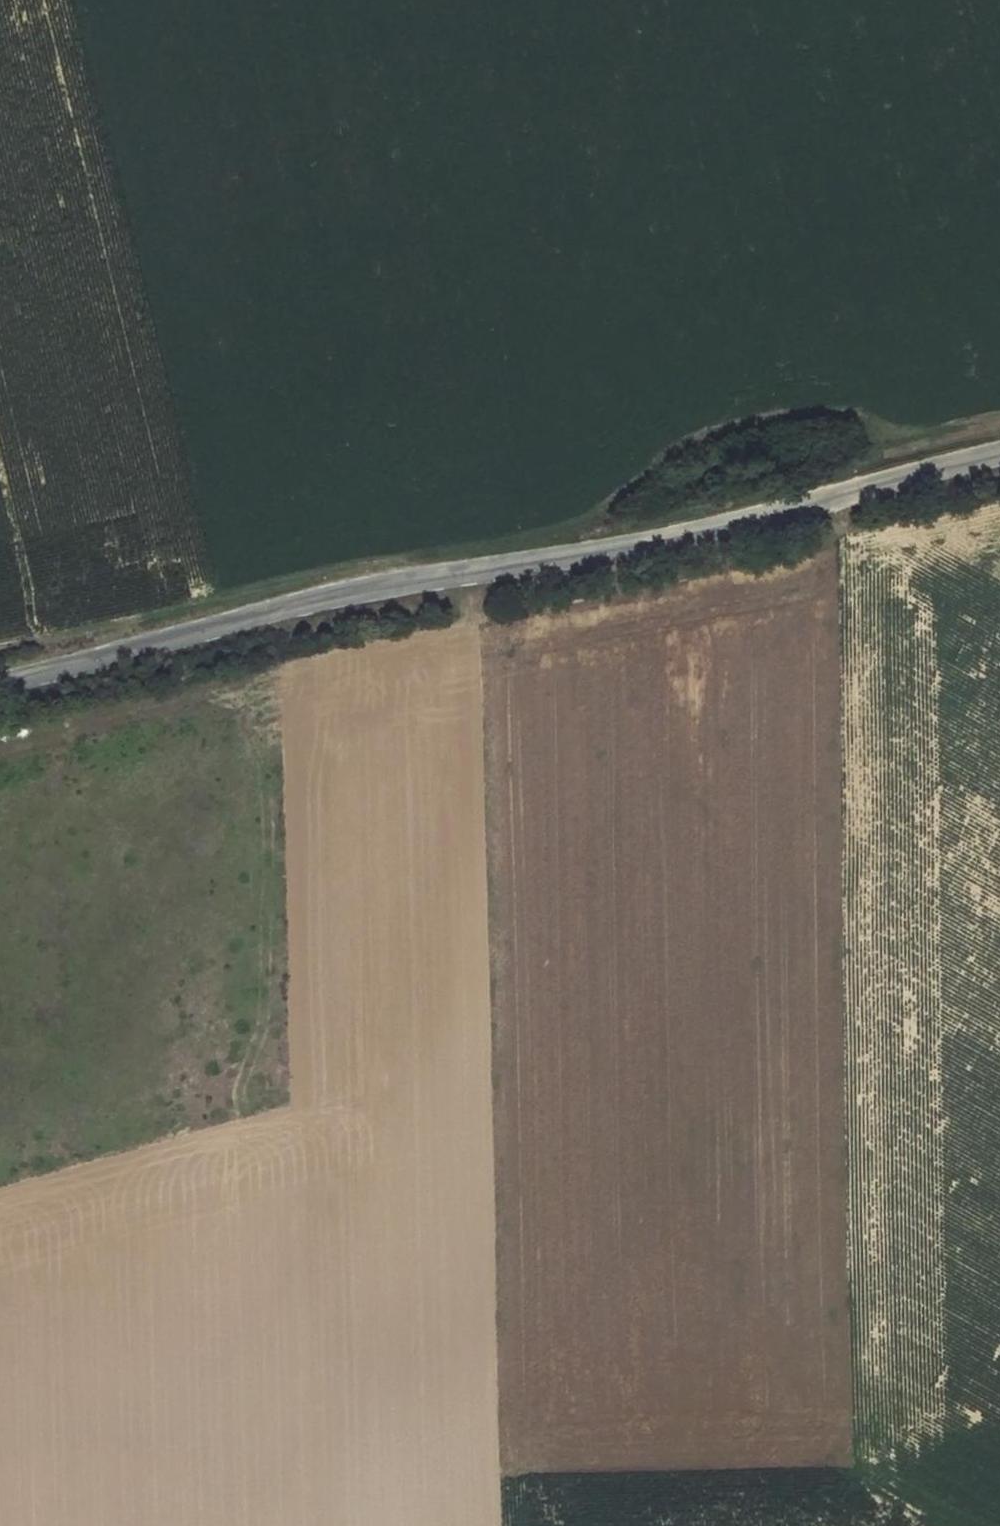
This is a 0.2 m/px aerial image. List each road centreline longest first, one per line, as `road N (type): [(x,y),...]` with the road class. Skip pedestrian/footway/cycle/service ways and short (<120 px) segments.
road 1 (unclassified): [(999,456),(0,671)]

